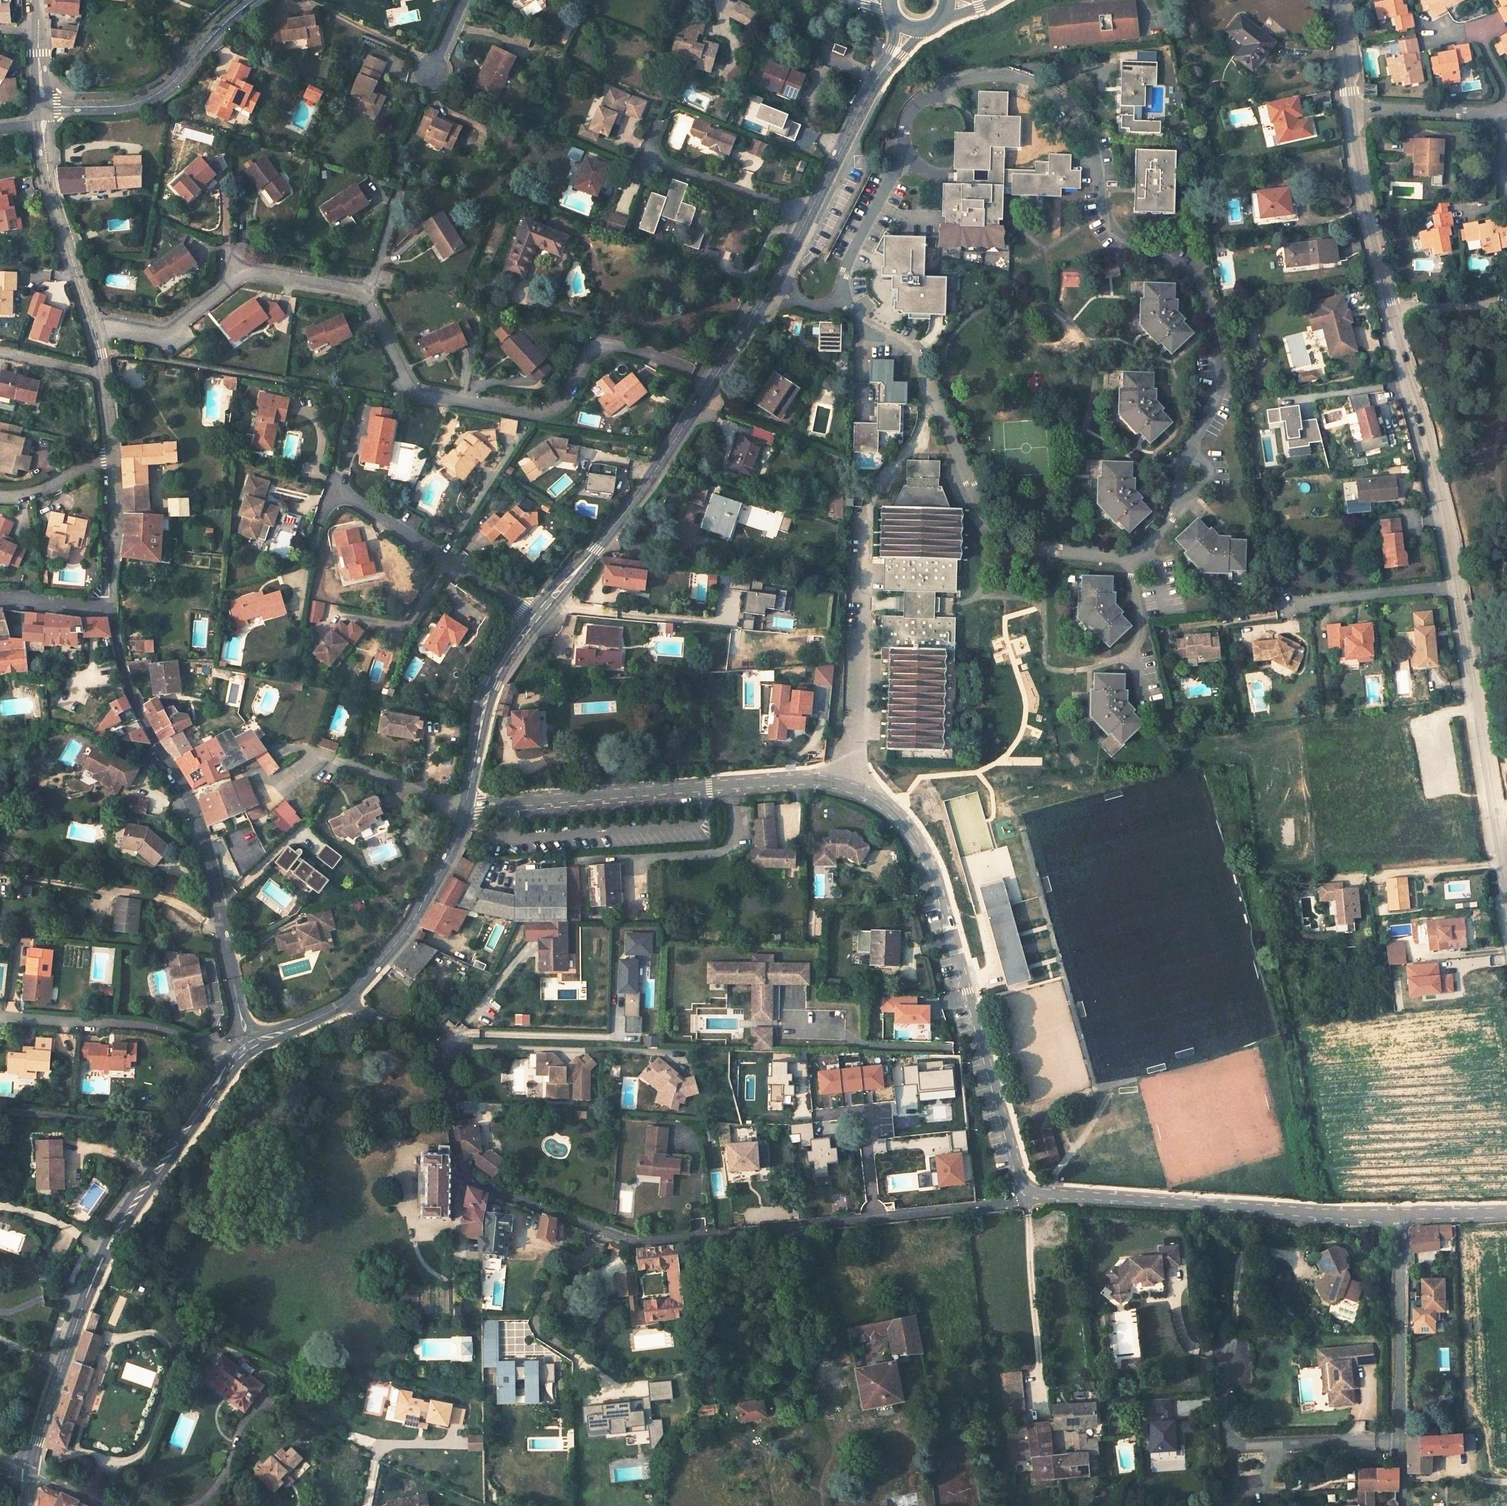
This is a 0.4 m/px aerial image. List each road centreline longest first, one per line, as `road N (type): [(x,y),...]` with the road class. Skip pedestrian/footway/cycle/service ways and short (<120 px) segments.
road 1 (secondary): [(909,28),(769,289),(648,482),(497,672),(466,805)]
road 2 (residential): [(1506,883),(1443,508),(1364,180),(1343,0)]
road 3 (residential): [(466,805),(812,779),(877,799),(900,819),(936,882),(1025,1195)]
road 4 (residential): [(342,1005),(443,1050),(458,1173),(635,1243),(1025,1195)]
road 5 (residential): [(43,108),(46,168),(102,377),(115,537),(108,605)]
road 6 (secondary): [(248,1046),(104,1251),(30,1473)]
road 7 (residential): [(1025,1195),(1401,1216)]
road 8 (residential): [(170,766),(197,825),(248,1046)]
road 9 (tertiary): [(252,0),(155,95),(115,107),(43,108)]
road 10 (secondary): [(466,805),(456,842),(387,958),(342,1005)]
road 11 (residential): [(1401,1441),(1401,1216)]
road 12 (residential): [(108,605),(126,686),(170,766)]
road 13 (residential): [(1279,1446),(1401,1441)]

